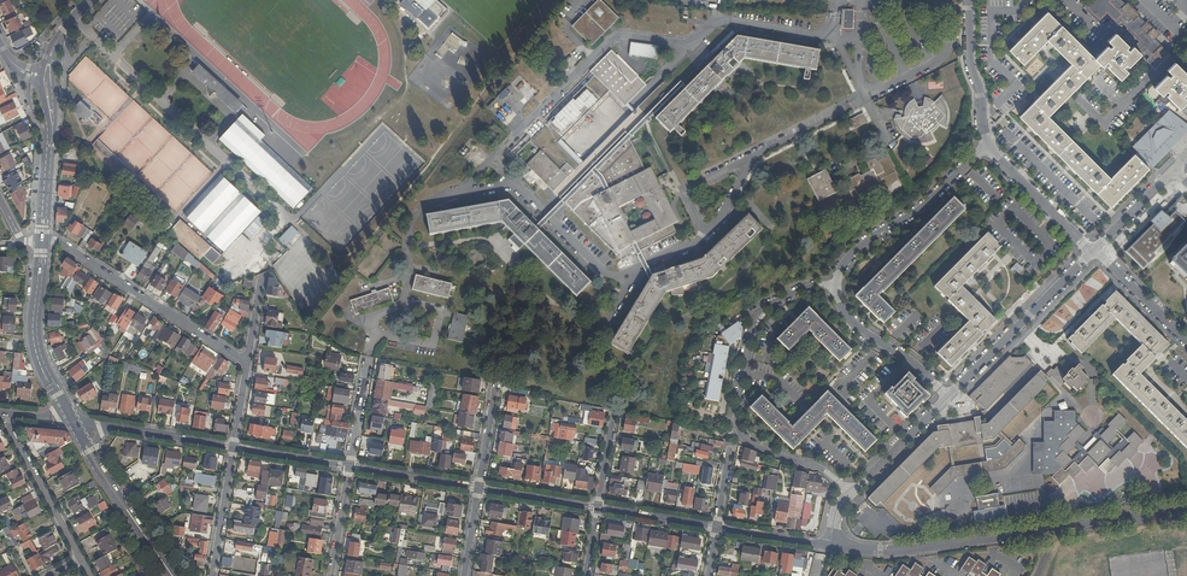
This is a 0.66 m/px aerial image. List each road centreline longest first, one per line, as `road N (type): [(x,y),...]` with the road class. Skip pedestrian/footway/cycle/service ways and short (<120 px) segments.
road 1 (tertiary): [(830,546),(905,550),(1186,508)]
road 2 (residential): [(852,492),(824,470),(745,440),(737,428),(752,318),(811,285),(838,283)]
road 3 (residential): [(248,363),(42,238)]
road 4 (residential): [(948,396),(1093,251)]
road 5 (residential): [(986,146),(919,210),(861,246),(838,283)]
road 6 (tertiary): [(42,244),(36,345),(71,421)]
road 7 (residential): [(838,283),(839,302),(858,329),(948,396)]
road 8 (residential): [(79,558),(10,429),(11,414)]
road 9 (residential): [(986,146),(1093,251)]
road 10 (residential): [(967,0),(986,146)]
road 11 (tertiary): [(176,575),(90,456)]
road 12 (tertiary): [(90,456),(168,575)]
road 13 (residential): [(852,492),(948,396)]
road 14 (tertiary): [(349,467),(479,489)]
road 15 (residential): [(231,446),(210,575)]
road 16 (residential): [(1093,251),(1186,341)]
road 17 (tertiary): [(110,428),(231,446)]
road 18 (tertiary): [(479,489),(599,507)]
road 19 (tertiary): [(599,507),(718,527)]
road 20 (tertiary): [(231,446),(349,467)]

